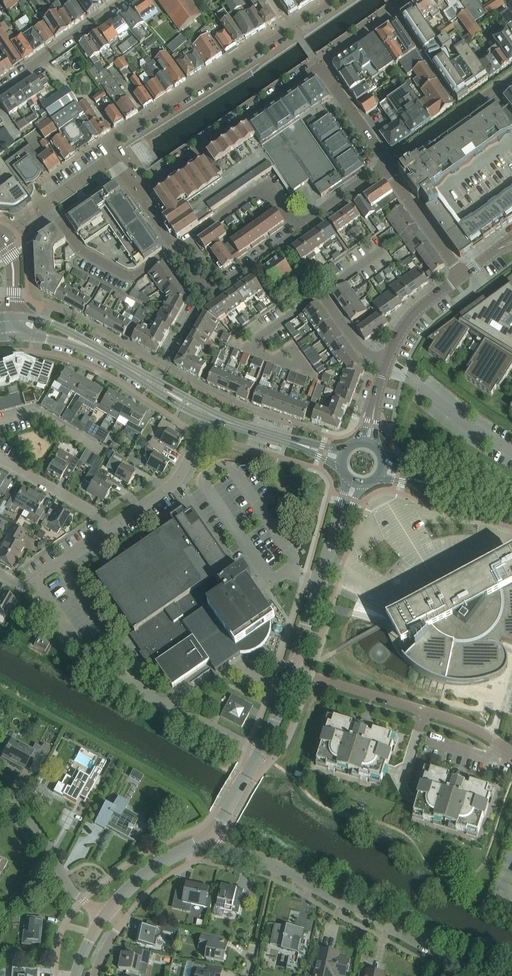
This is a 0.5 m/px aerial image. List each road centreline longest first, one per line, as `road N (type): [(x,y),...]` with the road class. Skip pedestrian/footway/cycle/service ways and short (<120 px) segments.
road 1 (residential): [(386,165),(317,63),(135,191)]
road 2 (residential): [(480,975),(274,867),(244,860),(210,835)]
road 3 (residential): [(112,159),(106,145),(334,0)]
road 4 (residential): [(259,751),(150,697),(59,562)]
road 5 (residential): [(511,751),(449,718),(292,668)]
road 6 (residential): [(173,248),(121,273),(82,250),(47,203),(0,237)]
road 7 (residential): [(298,228),(264,185),(173,248)]
road 8 (residential): [(106,915),(69,888),(35,828),(0,792)]
road 9 (residential): [(108,529),(178,479),(211,415)]
road 10 (residential): [(386,165),(511,75)]
road 11 (residential): [(0,91),(121,0)]
road 12 (tertiary): [(341,456),(211,415)]
road 13 (residential): [(461,275),(386,165)]
road 14 (unclassified): [(106,915),(170,855),(210,835)]
road 15 (tertiary): [(511,507),(384,471)]
road 16 (residential): [(108,529),(92,510),(0,458)]

